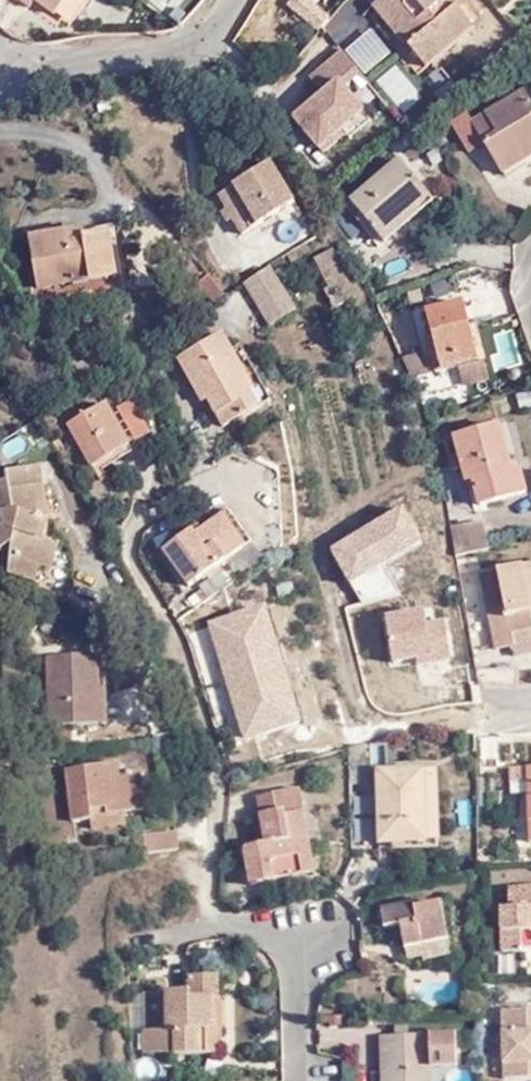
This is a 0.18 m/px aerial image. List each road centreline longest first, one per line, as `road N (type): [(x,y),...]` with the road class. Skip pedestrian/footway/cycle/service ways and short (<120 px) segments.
road 1 (residential): [(209,923),(220,786),(166,622),(123,539),(136,522)]
road 2 (unclassified): [(235,0),(218,28),(176,44),(0,88)]
road 3 (residential): [(298,1080),(294,964),(272,925),(209,923)]

